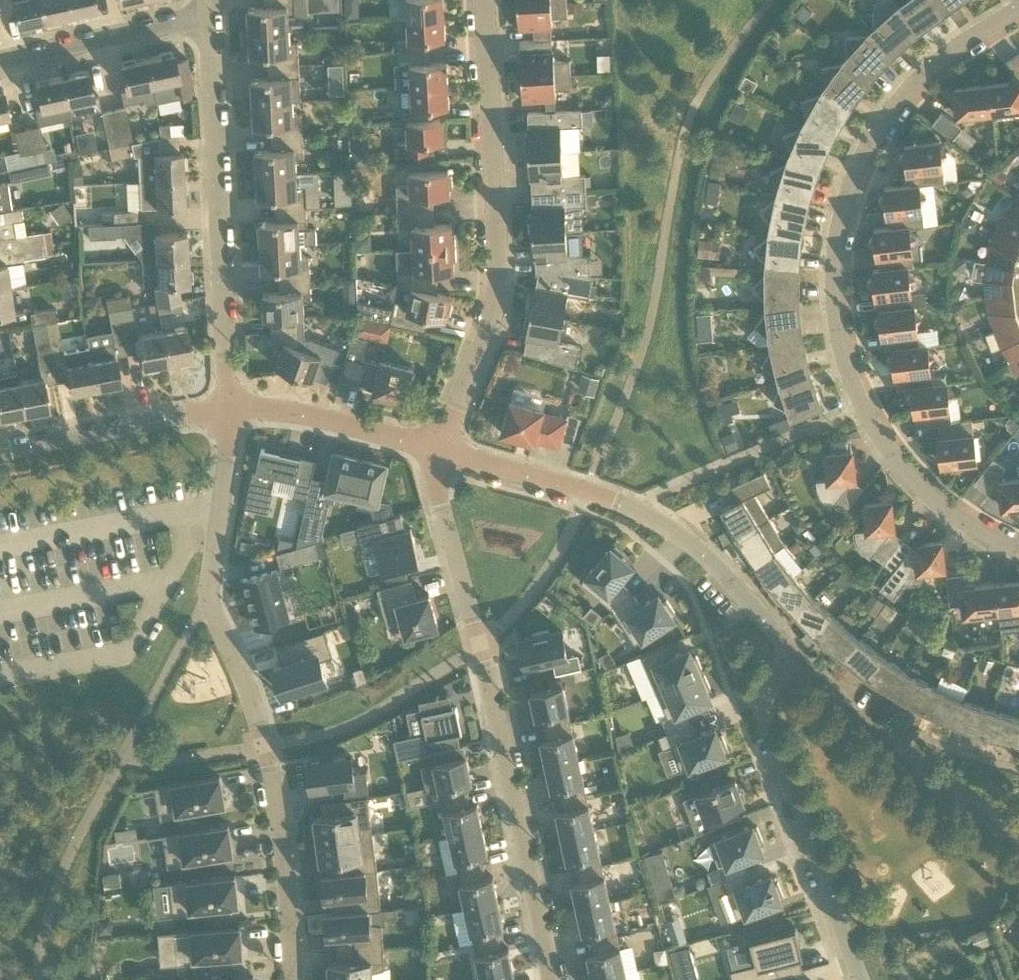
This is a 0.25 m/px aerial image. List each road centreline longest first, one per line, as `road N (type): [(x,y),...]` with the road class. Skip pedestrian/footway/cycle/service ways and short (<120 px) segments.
road 1 (residential): [(1018,551),(917,485),(860,410),(833,291),(835,238),(874,124),(924,75),(1018,7)]
road 2 (residential): [(297,979),(263,748),(209,601),(231,409)]
road 3 (residential): [(442,450),(438,509),(542,921),(548,979)]
road 4 (residential): [(442,450),(502,291),(486,0)]
road 5 (residential): [(801,659),(733,581),(636,506),(442,450)]
road 6 (residential): [(231,409),(210,18)]
road 7 (residential): [(864,979),(765,701),(801,659)]
road 8 (residential): [(1018,839),(917,773),(801,659)]
road 9 (residential): [(0,452),(231,409)]
road 10 (residential): [(442,450),(289,413),(231,409)]
road 11 (residential): [(0,64),(210,18)]

